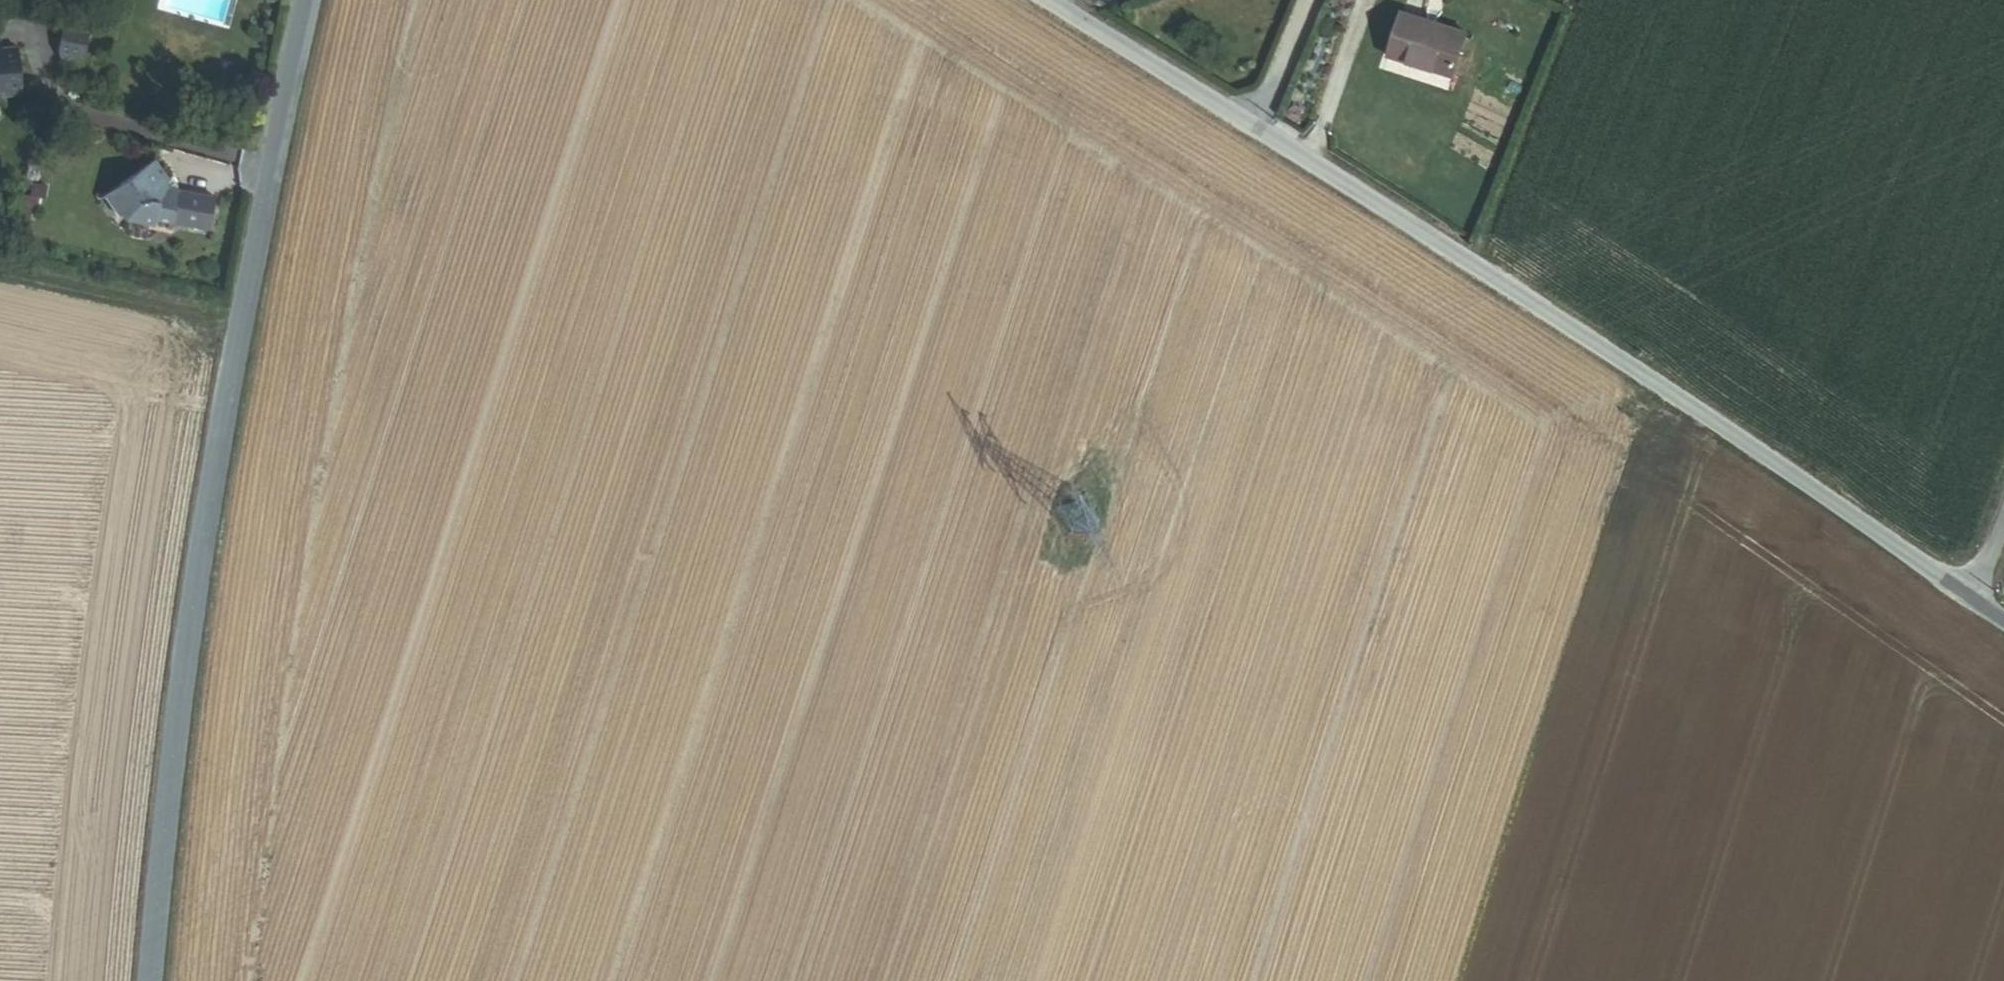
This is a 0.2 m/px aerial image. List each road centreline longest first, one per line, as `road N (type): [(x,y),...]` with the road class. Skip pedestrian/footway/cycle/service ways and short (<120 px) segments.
road 1 (tertiary): [(2003,650),(1043,0)]
road 2 (tertiary): [(312,0),(245,319),(179,756),(158,980)]

